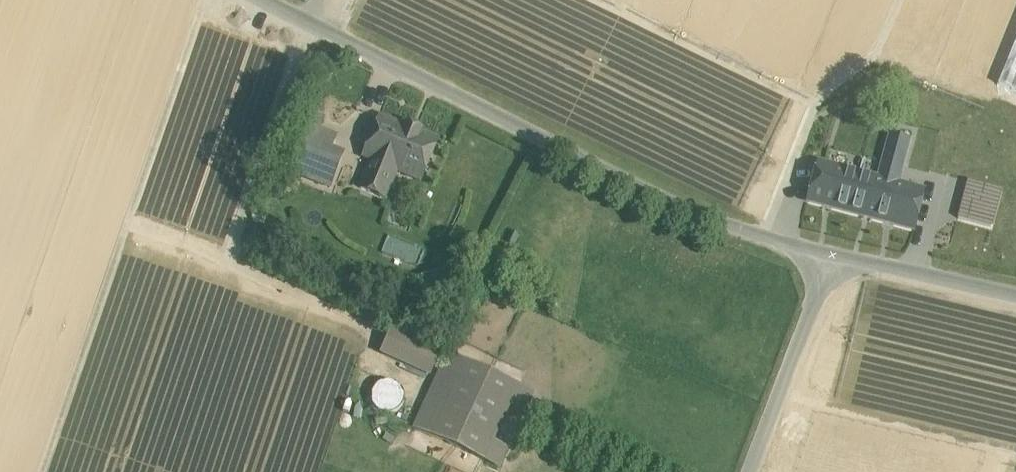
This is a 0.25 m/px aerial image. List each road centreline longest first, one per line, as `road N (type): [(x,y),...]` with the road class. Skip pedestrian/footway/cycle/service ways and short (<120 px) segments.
road 1 (unclassified): [(836,261),(656,198),(270,0)]
road 2 (unclassified): [(758,471),(836,261)]
road 3 (unclassified): [(1015,302),(836,261)]

